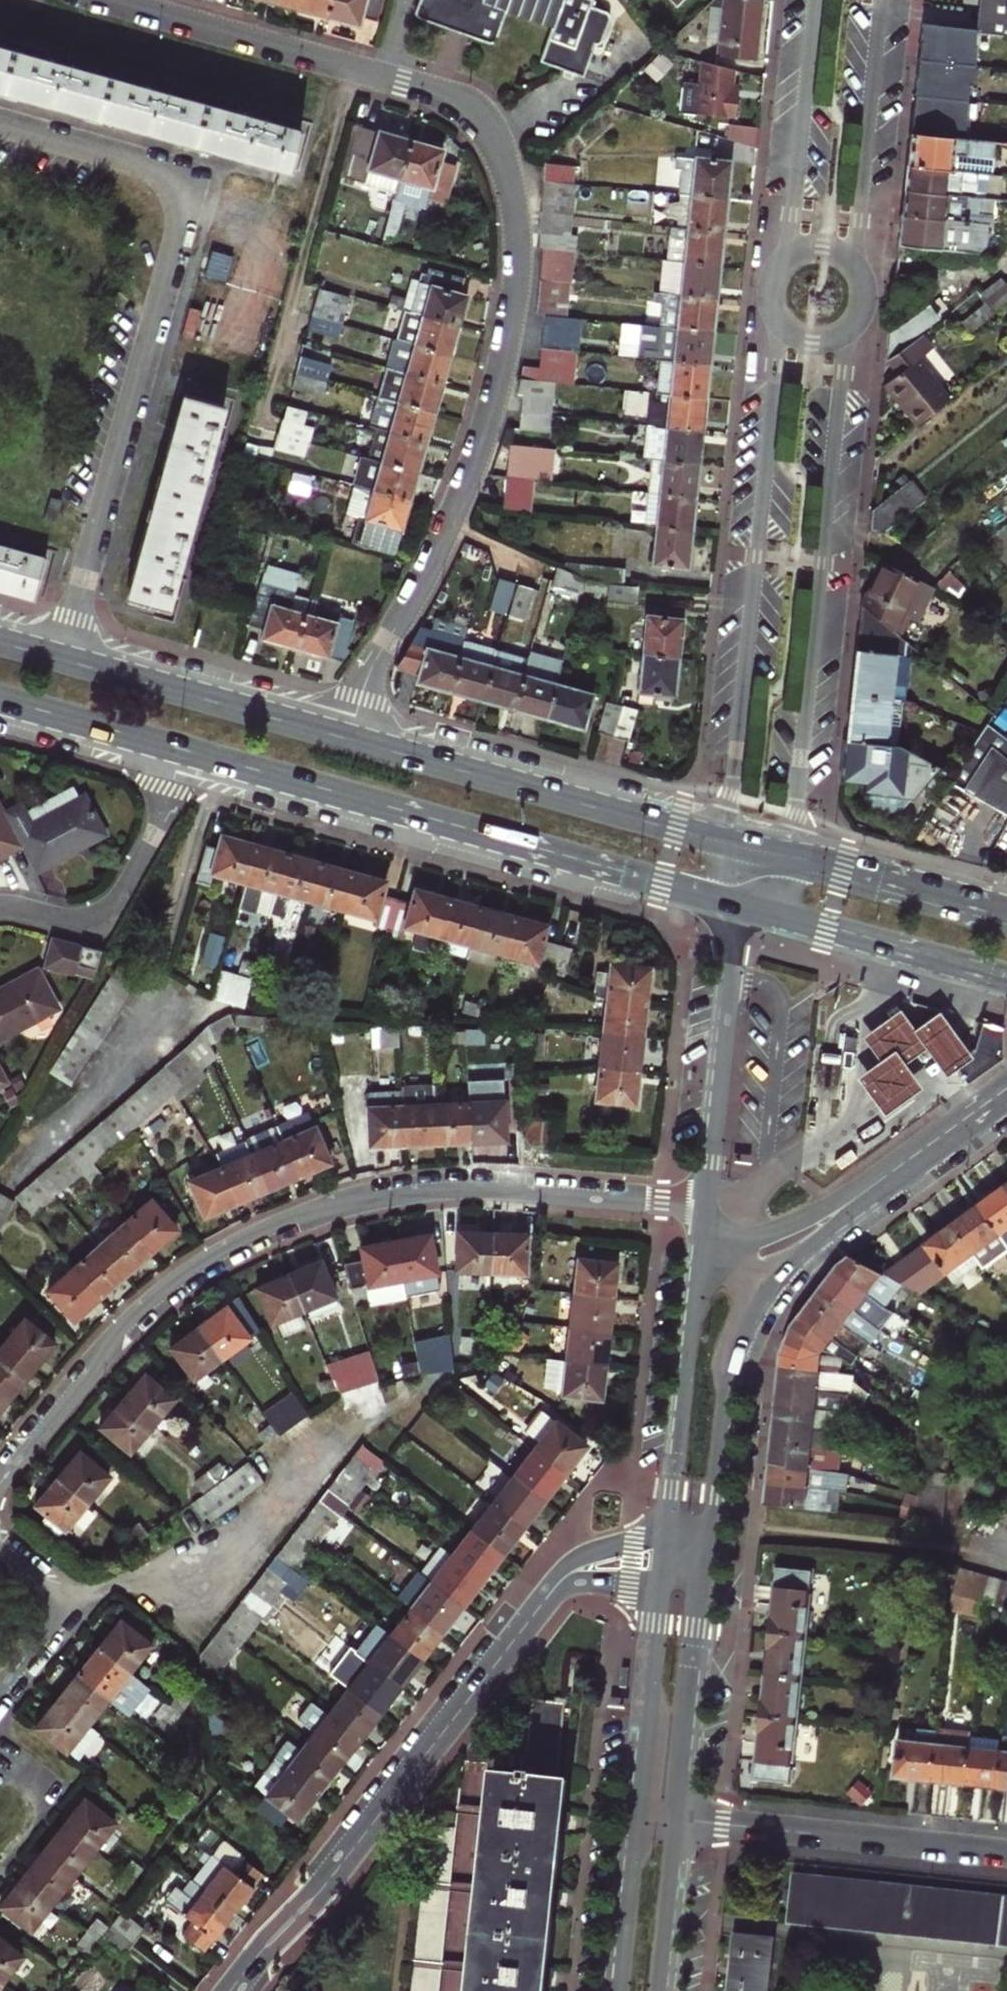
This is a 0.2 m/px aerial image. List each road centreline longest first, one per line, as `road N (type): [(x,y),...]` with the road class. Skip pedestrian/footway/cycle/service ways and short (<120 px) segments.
road 1 (residential): [(338,733),(454,514),(501,372),(518,256),(504,158),(484,119),(444,92),(106,0)]
road 2 (residential): [(0,1476),(154,1305),(303,1221),(393,1196),(454,1190),(707,1208)]
road 3 (residential): [(62,657),(182,214),(161,177),(0,127)]
road 4 (primary): [(199,755),(734,903)]
road 5 (secondary): [(789,848),(842,369),(857,323)]
road 6 (secondary): [(774,313),(725,839)]
road 7 (tertiary): [(527,1622),(238,1990)]
road 8 (secondary): [(707,1546),(727,1391),(748,1320),(792,1261),(914,1155)]
road 9 (primary): [(725,839),(338,733)]
road 10 (secondary): [(707,1208),(669,1543)]
road 11 (residential): [(1006,1853),(677,1818)]
road 12 (secondary): [(734,903),(707,1208)]
road 13 (residential): [(0,907),(96,924),(199,755)]
road 14 (primary): [(338,733),(62,657)]
road 15 (secondary): [(816,0),(793,213),(779,267)]
road 16 (secondary): [(859,269),(881,0)]
road 17 (secondary): [(707,1208),(733,1233),(773,1232),(914,1155)]
road 18 (primary): [(780,917),(1006,982)]
road 19 (secondary): [(677,1818),(702,1588)]
road 20 (secondary): [(665,1585),(639,1814)]
road 21 (primary): [(1006,908),(789,848)]
road 22 (primary): [(0,699),(199,755)]
road 23 (secondary): [(639,1814),(621,1990)]
road 24 (residential): [(0,1686),(36,1650),(51,1601),(0,1547)]
road 25 (tertiary): [(669,1543),(617,1545),(580,1559),(553,1579),(527,1622)]
road 26 (secondary): [(658,1990),(677,1818)]
road 27 (tertiary): [(527,1622),(574,1586),(665,1585)]

